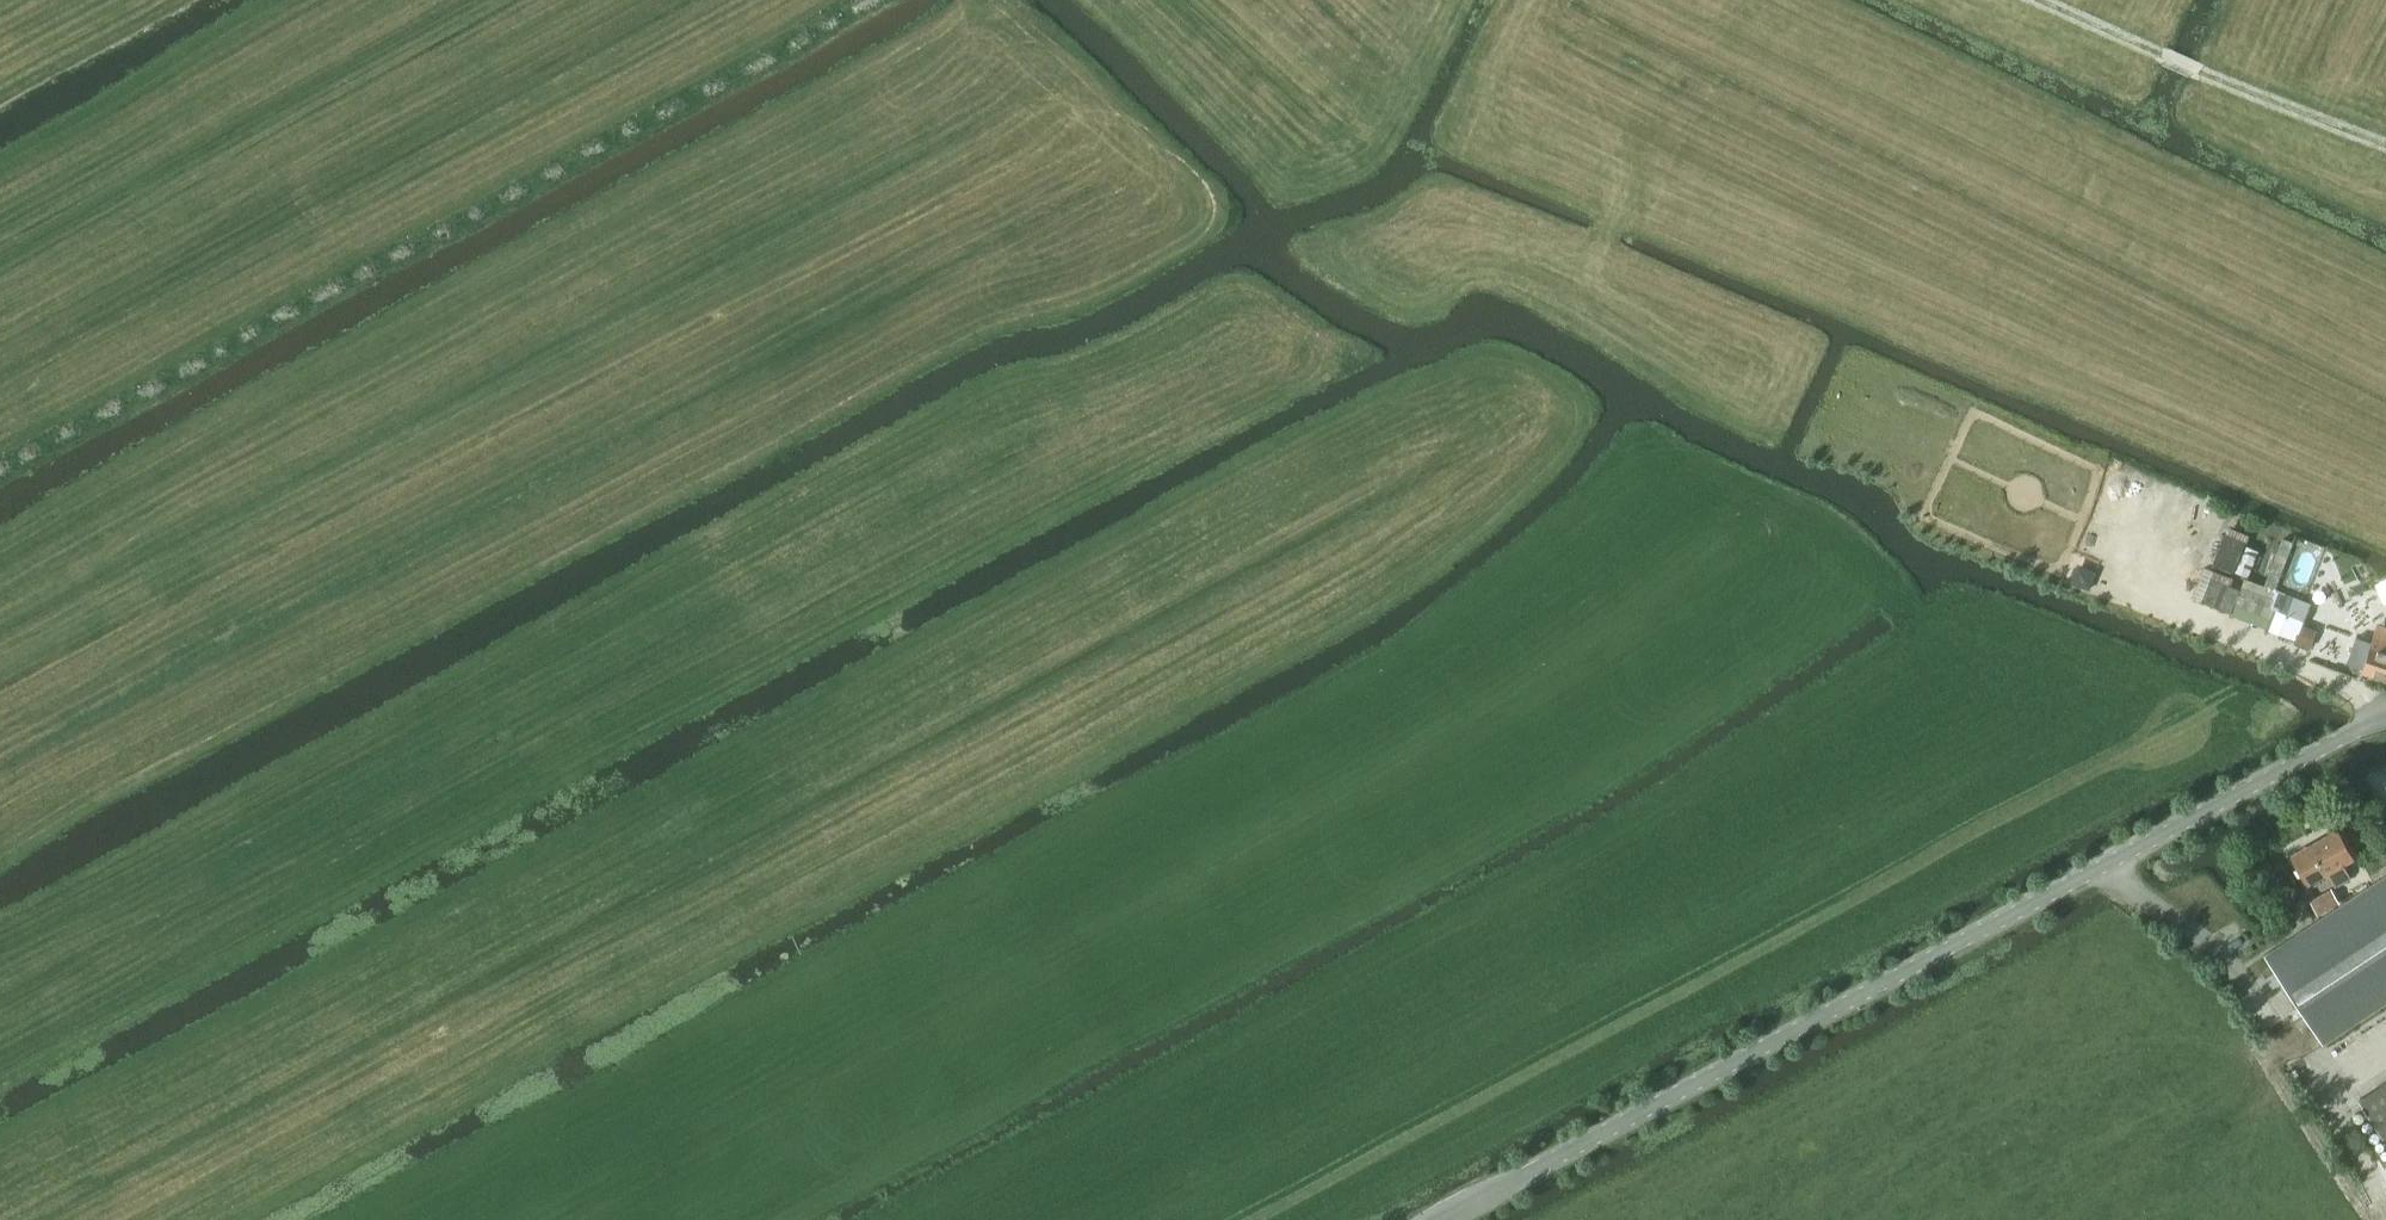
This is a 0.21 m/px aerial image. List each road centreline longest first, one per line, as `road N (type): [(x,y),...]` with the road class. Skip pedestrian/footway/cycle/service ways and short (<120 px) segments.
road 1 (tertiary): [(1440,1219),(2385,716)]
road 2 (track): [(2318,1083),(2221,958),(2127,885),(2114,863)]
road 3 (track): [(2385,145),(2164,53)]
road 4 (track): [(2385,1219),(2318,1083),(2385,1038)]

